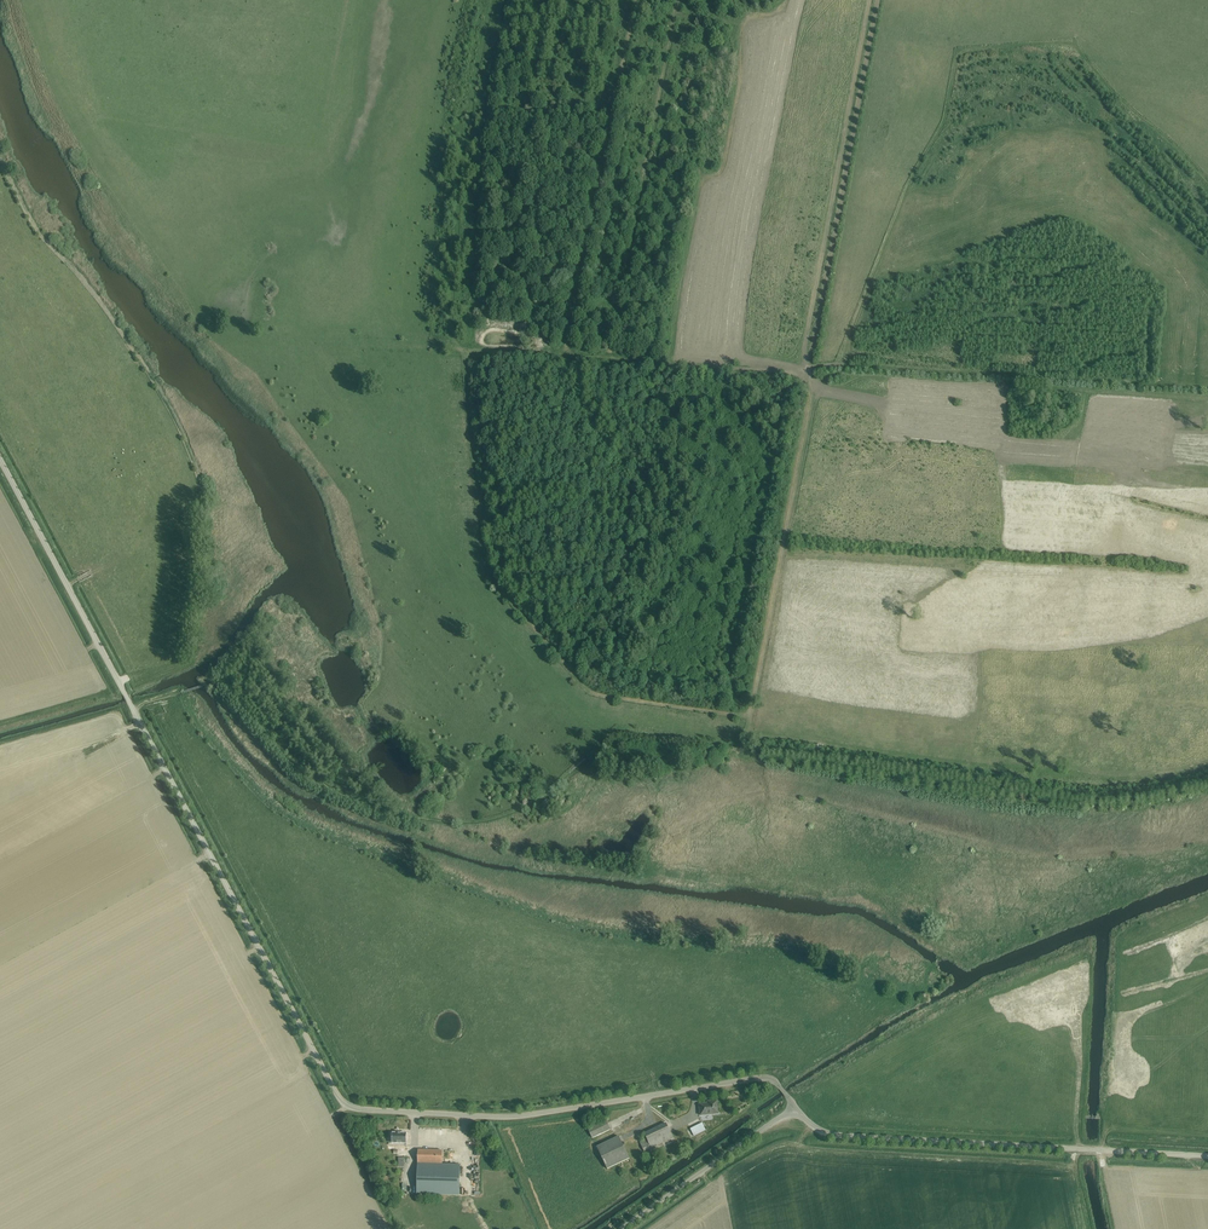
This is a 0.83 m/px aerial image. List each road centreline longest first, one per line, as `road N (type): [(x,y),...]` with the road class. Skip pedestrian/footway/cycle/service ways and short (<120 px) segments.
road 1 (unclassified): [(795,1107),(773,1079),(759,1078),(506,1117),(345,1104),(0,460)]
road 2 (track): [(630,701),(583,685),(485,561),(464,350),(451,322),(464,138),(491,0)]
road 3 (track): [(750,717),(871,0)]
road 4 (track): [(209,684),(226,685),(284,759),(325,785),(385,813),(430,820),(477,822),(537,802),(620,723)]
road 5 (track): [(1207,786),(1126,802),(1044,799),(761,752),(746,748),(745,735)]
road 6 (unclassified): [(1207,1156),(833,1135),(795,1107)]
road 7 (track): [(423,346),(806,369)]
road 8 (track): [(766,367),(767,414),(734,550),(704,595),(722,624),(734,714)]
road 9 (track): [(638,0),(565,354)]
road 10 (unclassified): [(621,1228),(795,1107)]
road 11 (track): [(345,1104),(332,1116),(391,1228)]
road 12 (track): [(745,735),(620,723)]
road 13 (track): [(750,717),(630,701)]

